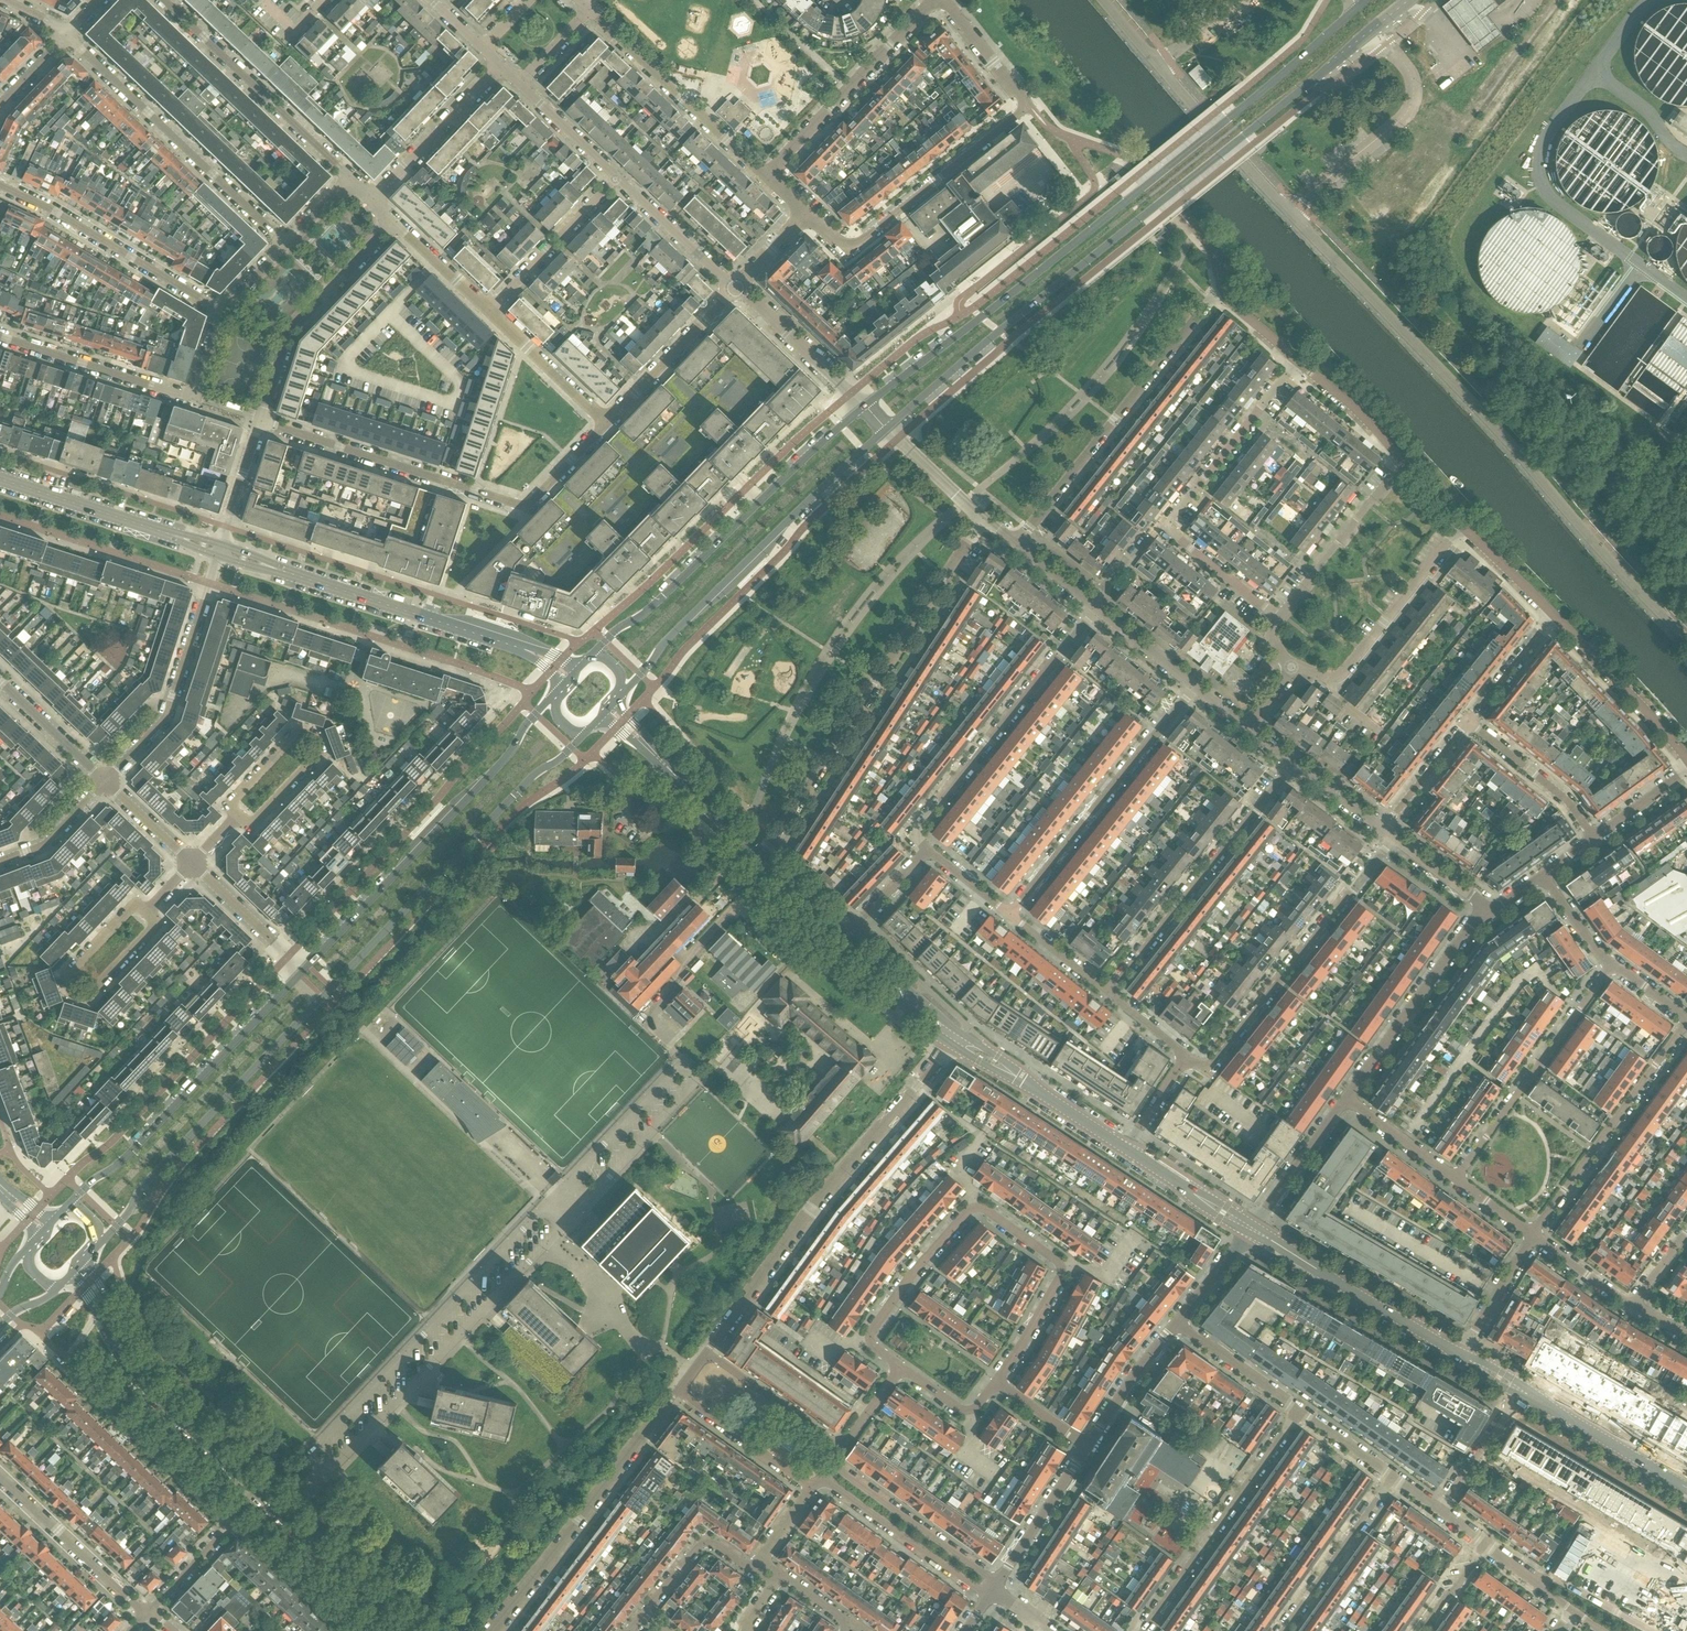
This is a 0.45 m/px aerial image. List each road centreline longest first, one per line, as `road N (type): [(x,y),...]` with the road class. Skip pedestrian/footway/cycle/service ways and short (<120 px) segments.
road 1 (secondary): [(89,1254),(144,1183),(520,789),(585,733)]
road 2 (secondary): [(1359,7),(865,406)]
road 3 (secondary): [(887,428),(1374,31)]
road 4 (unclassified): [(1686,639),(1288,211)]
road 5 (tertiary): [(411,1630),(154,1389),(103,1304)]
road 6 (residential): [(901,1367),(869,1334),(945,1237),(971,1208),(982,1207),(1063,1272),(997,1379)]
road 7 (residential): [(1015,543),(1222,292),(1301,365)]
road 8 (residential): [(761,857),(985,521)]
road 9 (residential): [(954,1039),(826,1188),(707,1351)]
road 10 (residential): [(837,240),(862,240),(1027,105),(949,8),(931,3)]
road 11 (secondary): [(620,695),(667,638),(887,428)]
road 12 (secondary): [(555,694),(505,758),(303,970)]
road 13 (secondary): [(865,406),(589,658)]
road 14 (residential): [(1279,620),(1405,463),(1301,365)]
road 15 (secondary): [(303,970),(122,1161),(61,1213)]
road 16 (residential): [(1189,1055),(1206,1068),(1395,838)]
road 17 (residential): [(926,849),(910,835),(1093,612)]
road 18 (residential): [(65,35),(286,244)]
road 19 (residential): [(677,1391),(490,1630)]
road 20 (residential): [(1011,916),(1196,685)]
road 21 (residential): [(1295,764),(1107,990)]
road 22 (residential): [(103,1304),(70,1361),(235,1516)]
road 23 (residential): [(528,508),(261,421)]
road 24 (residential): [(1300,1412),(1143,1630)]
road 25 (tertiary): [(525,649),(273,566)]
road 26 (residential): [(1611,966),(1457,1179)]
road 27 (residential): [(1534,1235),(1686,1021)]
road 28 (residential): [(351,178),(163,0)]
road 29 (residential): [(223,311),(0,185)]
road 30 (residential): [(1292,668),(1333,684),(1464,526)]
road 31 (unclassified): [(1288,211),(1407,111),(1413,82),(1374,31)]
road 32 (residential): [(261,421),(289,331),(393,220)]
road 33 (residential): [(767,177),(589,9)]
road 34 (tertiary): [(1459,1354),(1253,1232)]
road 35 (residential): [(767,177),(931,3)]
road 36 (residential): [(1347,1099),(1486,910)]
road 37 (residential): [(208,583),(165,716),(106,781)]
road 38 (residential): [(1165,526),(1301,365)]
road 39 (residential): [(993,1592),(983,1574),(830,1463)]
road 40 (residential): [(820,1478),(993,1592)]
road 41 (tertiary): [(1125,1150),(954,1039)]
road 42 (residential): [(195,396),(0,337)]
road 43 (residential): [(147,1613),(0,1479)]
road 44 (unclassified): [(1288,211),(1157,63)]
road 45 (residential): [(1686,759),(1554,615)]
road 46 (tertiary): [(1686,1488),(1520,1389)]
road 47 (tertiary): [(182,536),(0,478)]
road 48 (residential): [(607,424),(735,288)]
road 49 (residential): [(372,200),(501,66)]
road 50 (residential): [(1284,1630),(1392,1480)]
road 51 (residential): [(489,309),(615,179)]
road 52 (residential): [(993,1592),(1086,1445)]
road 53 (residential): [(1594,838),(1571,805),(1469,723)]
road 54 (residential): [(235,1516),(357,1630)]
road 55 (residential): [(677,1391),(812,1489)]
road 56 (residential): [(841,1447),(707,1351)]
road 57 (residential): [(607,424),(489,309)]
road 58 (residential): [(1253,1232),(1347,1099)]
road 59 (tertiary): [(761,857),(644,744)]
road 60 (residential): [(735,288),(615,179)]
road 61 (residential): [(735,288),(851,393)]
road 62 (residential): [(303,970),(192,863)]
road 63 (residential): [(1086,1445),(1177,1321)]
road 64 (residential): [(1300,1412),(1177,1321)]
road 65 (residential): [(760,1561),(740,1562),(706,1540),(646,1610)]
road 66 (tertiary): [(1253,1232),(1125,1150)]
road 67 (tertiary): [(954,1039),(844,940)]
road 68 (residential): [(1279,620),(1165,526)]
road 69 (residential): [(1520,1389),(1434,1509)]
road 70 (residential): [(106,781),(0,683)]
road 71 (residential): [(1657,1630),(1564,1573),(1532,1580)]
road 72 (residential): [(1459,1354),(1534,1235)]
road 73 (residential): [(1469,723),(1554,615)]
road 74 (residential): [(1384,831),(1469,723)]
road 75 (residential): [(615,179),(519,82)]
road 76 (residential): [(1457,1179),(1347,1099)]
road 77 (residential): [(985,521),(887,428)]
road 78 (residential): [(0,860),(45,843),(106,781)]
road 79 (residential): [(147,1613),(235,1516)]
road 80 (residential): [(489,309),(393,220)]
road 81 (residential): [(236,817),(253,822),(317,757),(314,736)]
road 82 (residential): [(314,736),(295,734),(231,802),(236,817)]
road 83 (residential): [(72,987),(90,992),(151,927),(148,907)]
road 84 (residential): [(220,542),(261,421)]
road 85 (residential): [(997,1379),(972,1412),(963,1413),(901,1367)]
road 86 (residential): [(1554,615),(1464,526)]
road 87 (residential): [(1196,685),(1093,612)]
road 88 (residential): [(844,940),(926,849)]
road 89 (residential): [(1011,916),(1107,990)]
road 90 (residential): [(1632,1305),(1534,1235)]
road 91 (residential): [(148,907),(133,907),(70,974),(72,987)]

